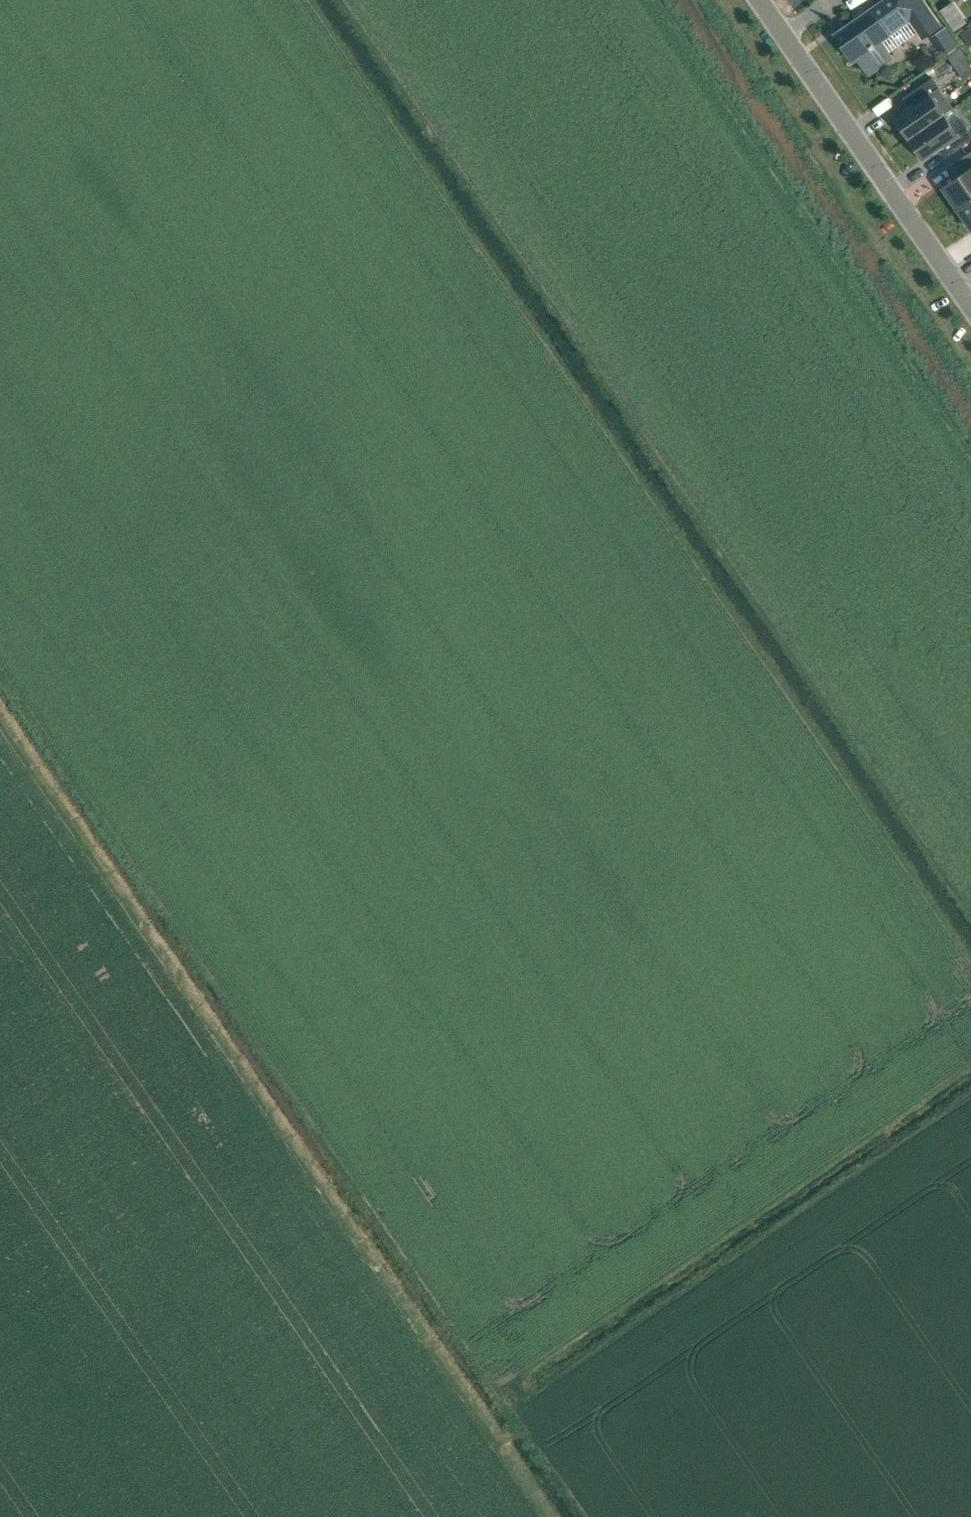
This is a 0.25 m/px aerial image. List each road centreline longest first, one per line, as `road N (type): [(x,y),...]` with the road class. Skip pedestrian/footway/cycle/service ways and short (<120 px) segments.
road 1 (residential): [(762,0),(970,304)]

